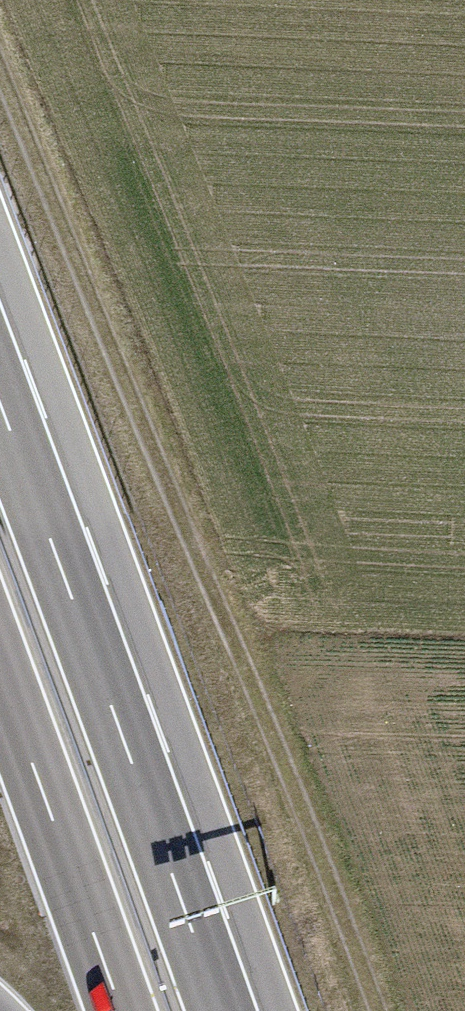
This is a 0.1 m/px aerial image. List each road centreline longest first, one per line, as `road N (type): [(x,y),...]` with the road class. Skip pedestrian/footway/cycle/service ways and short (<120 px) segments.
road 1 (track): [(0,69),(378,1010)]
road 2 (trunk): [(221,1010),(0,403)]
road 3 (trunk): [(0,676),(122,1010)]

